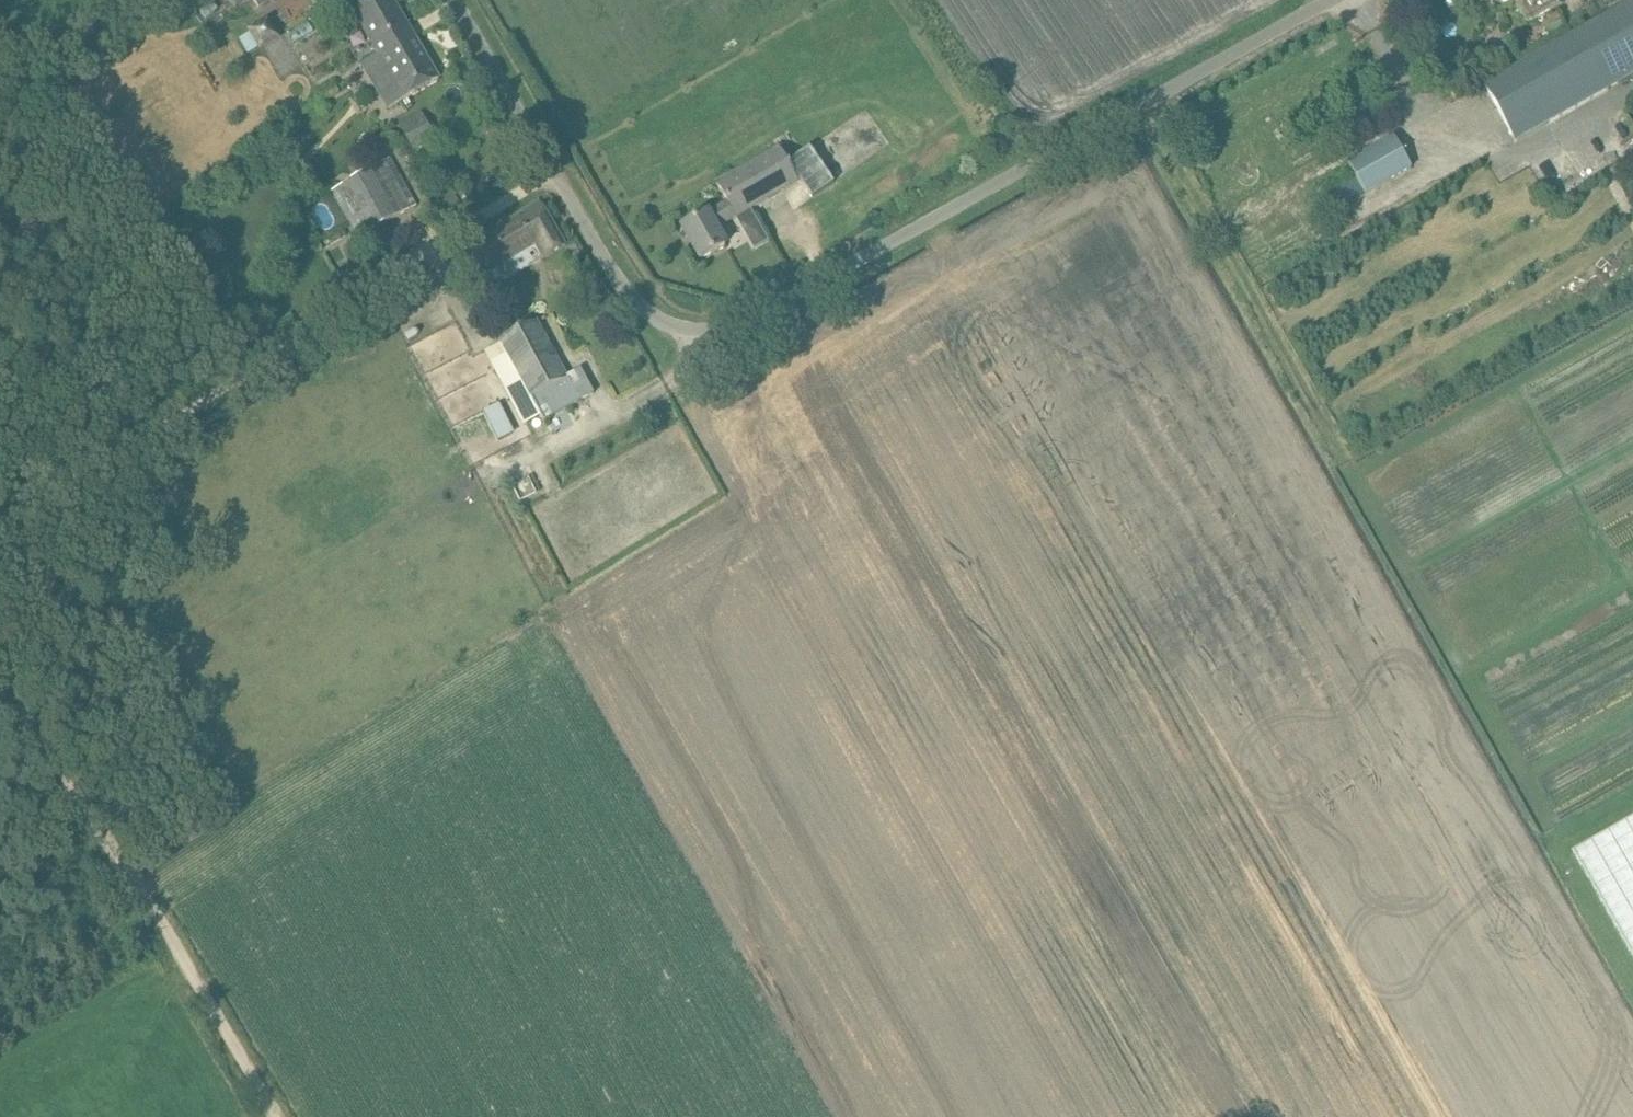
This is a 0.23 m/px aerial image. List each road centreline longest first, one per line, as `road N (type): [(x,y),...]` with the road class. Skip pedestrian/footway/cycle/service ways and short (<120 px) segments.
road 1 (track): [(1632,980),(1167,151),(1150,100)]
road 2 (unclassified): [(659,321),(701,332),(754,318),(1330,0)]
road 3 (track): [(0,521),(212,395),(554,171)]
road 4 (track): [(276,1116),(0,662)]
road 5 (unclassified): [(659,321),(621,286),(454,0)]

